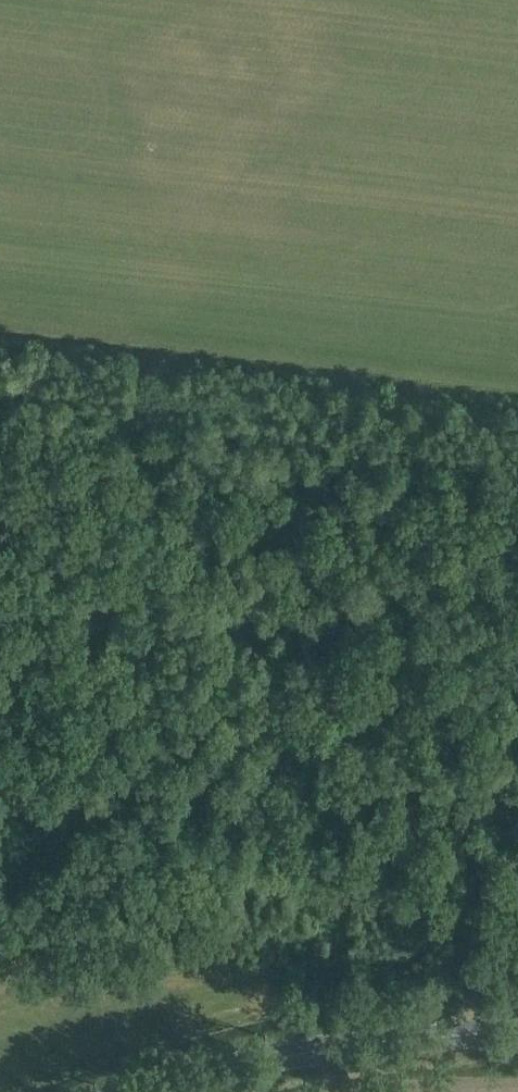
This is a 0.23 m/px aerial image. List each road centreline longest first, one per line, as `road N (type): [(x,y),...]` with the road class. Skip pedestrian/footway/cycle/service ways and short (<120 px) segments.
road 1 (primary): [(142,1091),(369,1043),(517,1035)]
road 2 (track): [(480,1036),(463,941),(475,807),(486,780),(517,769)]
road 3 (track): [(463,941),(248,989)]

